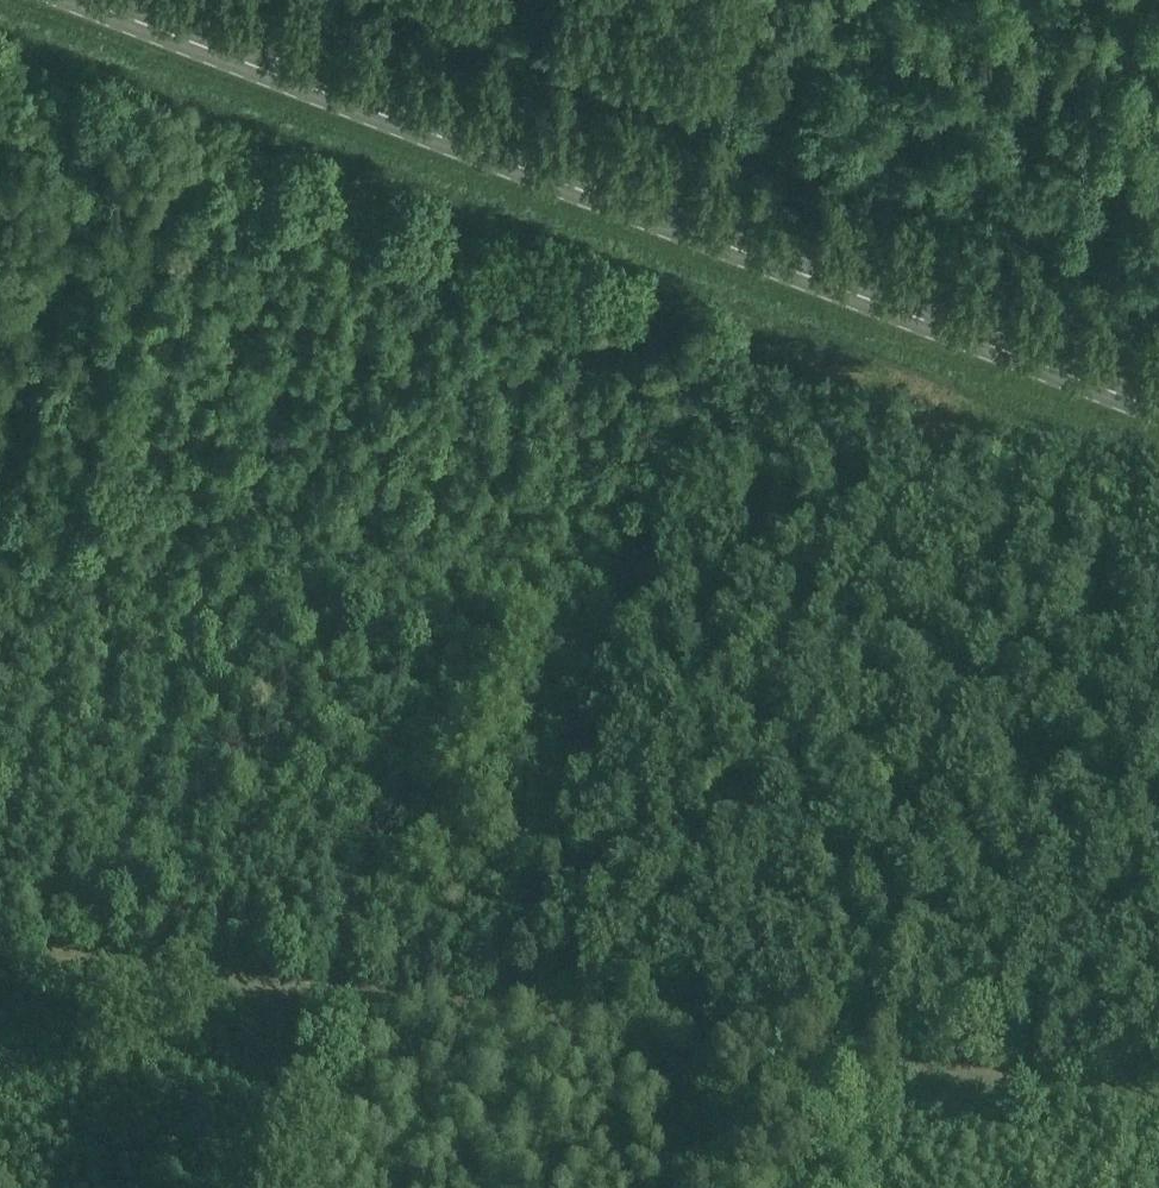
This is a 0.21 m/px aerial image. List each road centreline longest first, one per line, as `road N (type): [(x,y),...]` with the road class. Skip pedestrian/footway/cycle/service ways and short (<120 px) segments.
road 1 (track): [(0,941),(1158,1086)]
road 2 (tertiary): [(1158,413),(73,0)]

